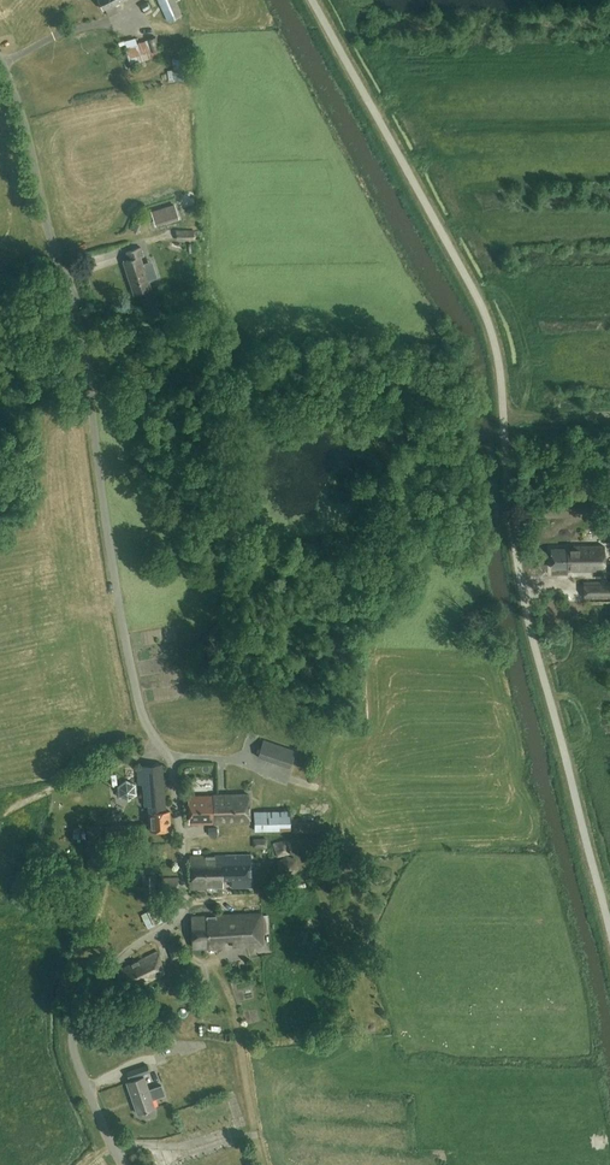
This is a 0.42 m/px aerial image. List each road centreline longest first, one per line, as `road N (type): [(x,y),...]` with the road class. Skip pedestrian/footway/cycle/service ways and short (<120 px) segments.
road 1 (unclassified): [(126,1164),(74,1055),(72,1031),(96,984),(181,912),(174,780),(139,702),(101,501),(84,344),(0,58)]
road 2 (unclassified): [(609,933),(521,585),(487,319),(313,0)]

